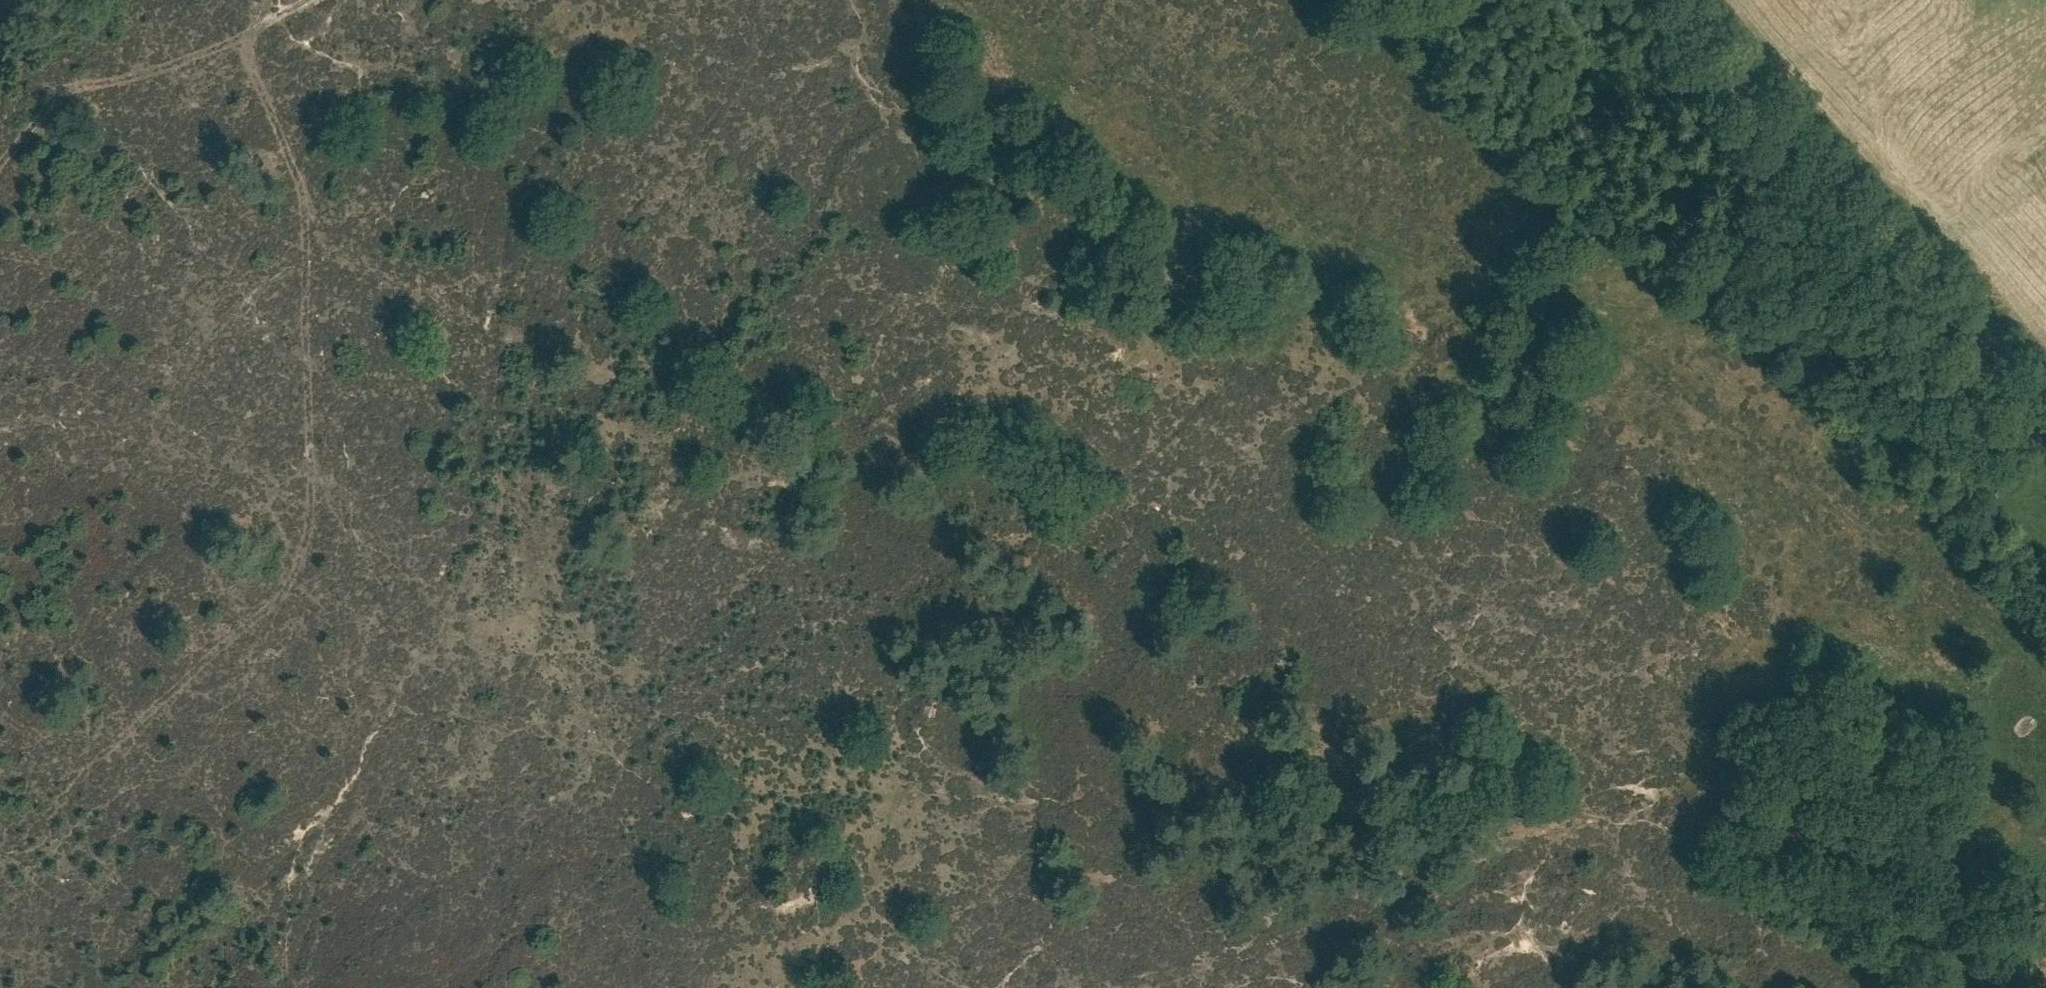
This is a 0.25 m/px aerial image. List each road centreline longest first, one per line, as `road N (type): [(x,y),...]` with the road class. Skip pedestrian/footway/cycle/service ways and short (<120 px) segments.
road 1 (tertiary): [(2045,418),(1662,0)]

